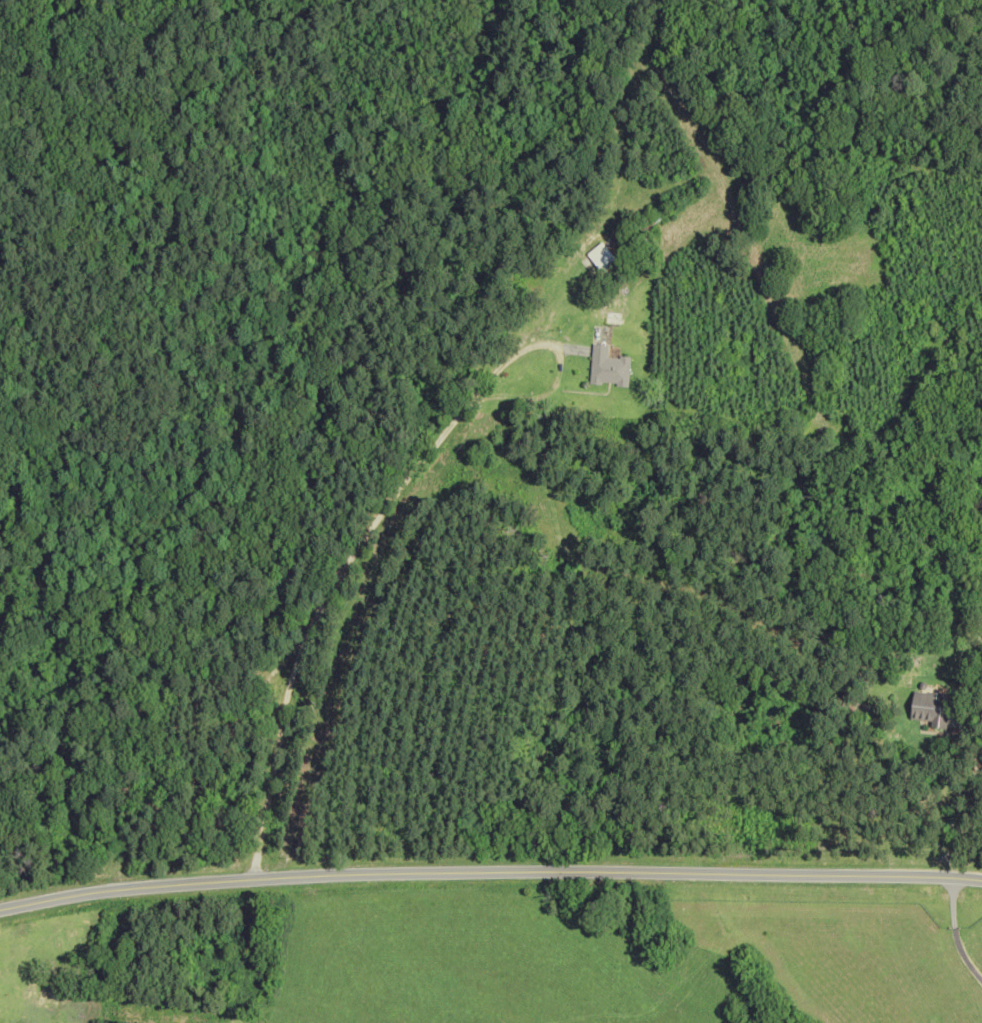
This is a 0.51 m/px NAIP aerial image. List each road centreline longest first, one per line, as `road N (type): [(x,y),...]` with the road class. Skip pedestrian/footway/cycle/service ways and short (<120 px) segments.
road 1 (secondary): [(981,880),(330,874),(116,887),(0,908)]

